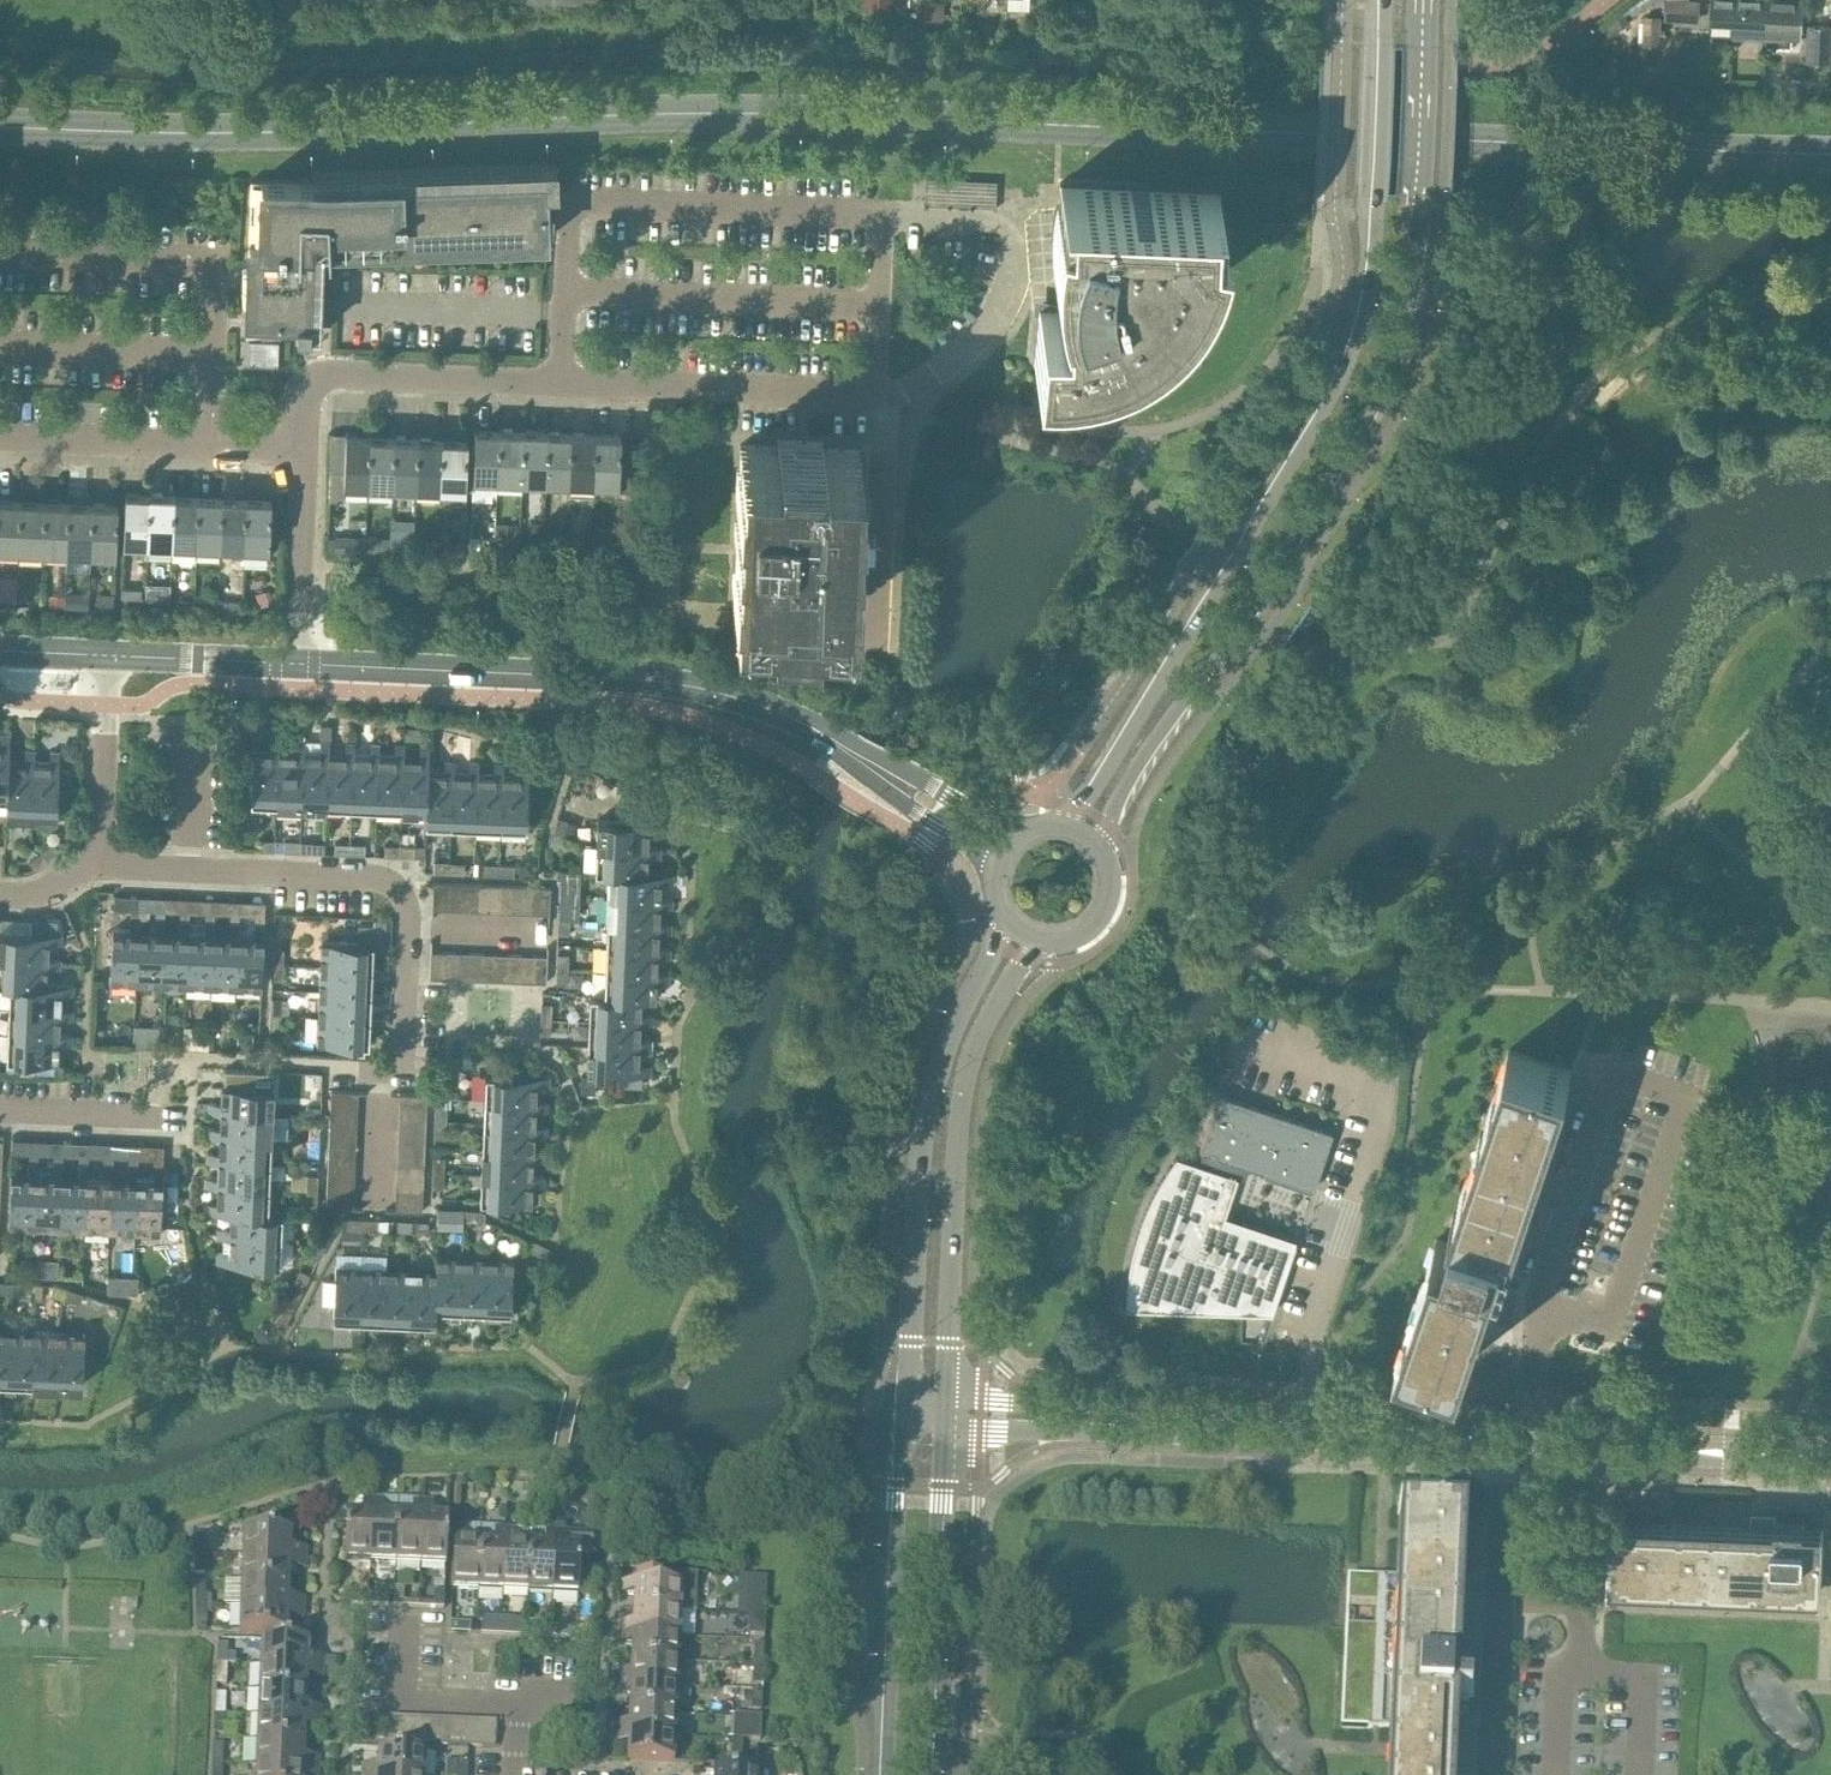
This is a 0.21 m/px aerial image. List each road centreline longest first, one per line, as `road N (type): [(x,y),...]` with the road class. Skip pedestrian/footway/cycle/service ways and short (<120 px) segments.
road 1 (tertiary): [(0,124),(289,136),(813,116),(1830,156)]
road 2 (tertiary): [(1097,845),(1135,773),(1239,628),(1379,383),(1418,266),(1426,0)]
road 3 (tertiary): [(1380,0),(1375,210),(1364,307),(1334,381),(1062,826)]
road 4 (residential): [(305,449),(308,378),(875,397)]
road 5 (residential): [(0,1110),(156,1118),(158,1059),(402,1069),(408,932)]
road 6 (tertiary): [(298,664),(641,679),(751,702),(828,737)]
road 7 (tertiary): [(1004,920),(952,1026),(918,1142),(905,1414)]
road 8 (tertiary): [(947,1414),(950,1147),(970,1058),(1032,941)]
road 9 (residential): [(875,397),(920,382),(987,326),(1013,274),(1015,221),(881,215)]
road 10 (tertiary): [(1504,1446),(1129,1425)]
road 11 (tertiary): [(905,1414),(887,1774)]
road 12 (tertiary): [(932,1774),(947,1414)]
road 13 (residential): [(408,932),(409,898),(380,877),(99,866)]
road 14 (tertiary): [(1830,1460),(1504,1446)]
road 15 (residential): [(0,258),(217,266),(214,353)]
road 16 (residential): [(1500,1598),(1785,1607)]
road 17 (residential): [(875,397),(883,430),(874,625)]
road 18 (residential): [(298,664),(305,449)]
road 19 (residential): [(99,866),(109,655)]
road 20 (residential): [(210,445),(0,438)]
road 21 (tertiary): [(1004,849),(828,737)]
road 22 (residential): [(517,1704),(403,1699),(406,1611)]
road 23 (tertiary): [(109,655),(298,664)]
road 24 (tertiary): [(947,1414),(1129,1425)]
road 25 (residential): [(1494,1774),(1500,1598)]
road 26 (tertiary): [(1032,941),(1063,943),(1098,922),(1112,883),(1097,845)]
road 27 (residential): [(1500,1598),(1504,1446)]
road 28 (residential): [(408,932),(553,937)]

